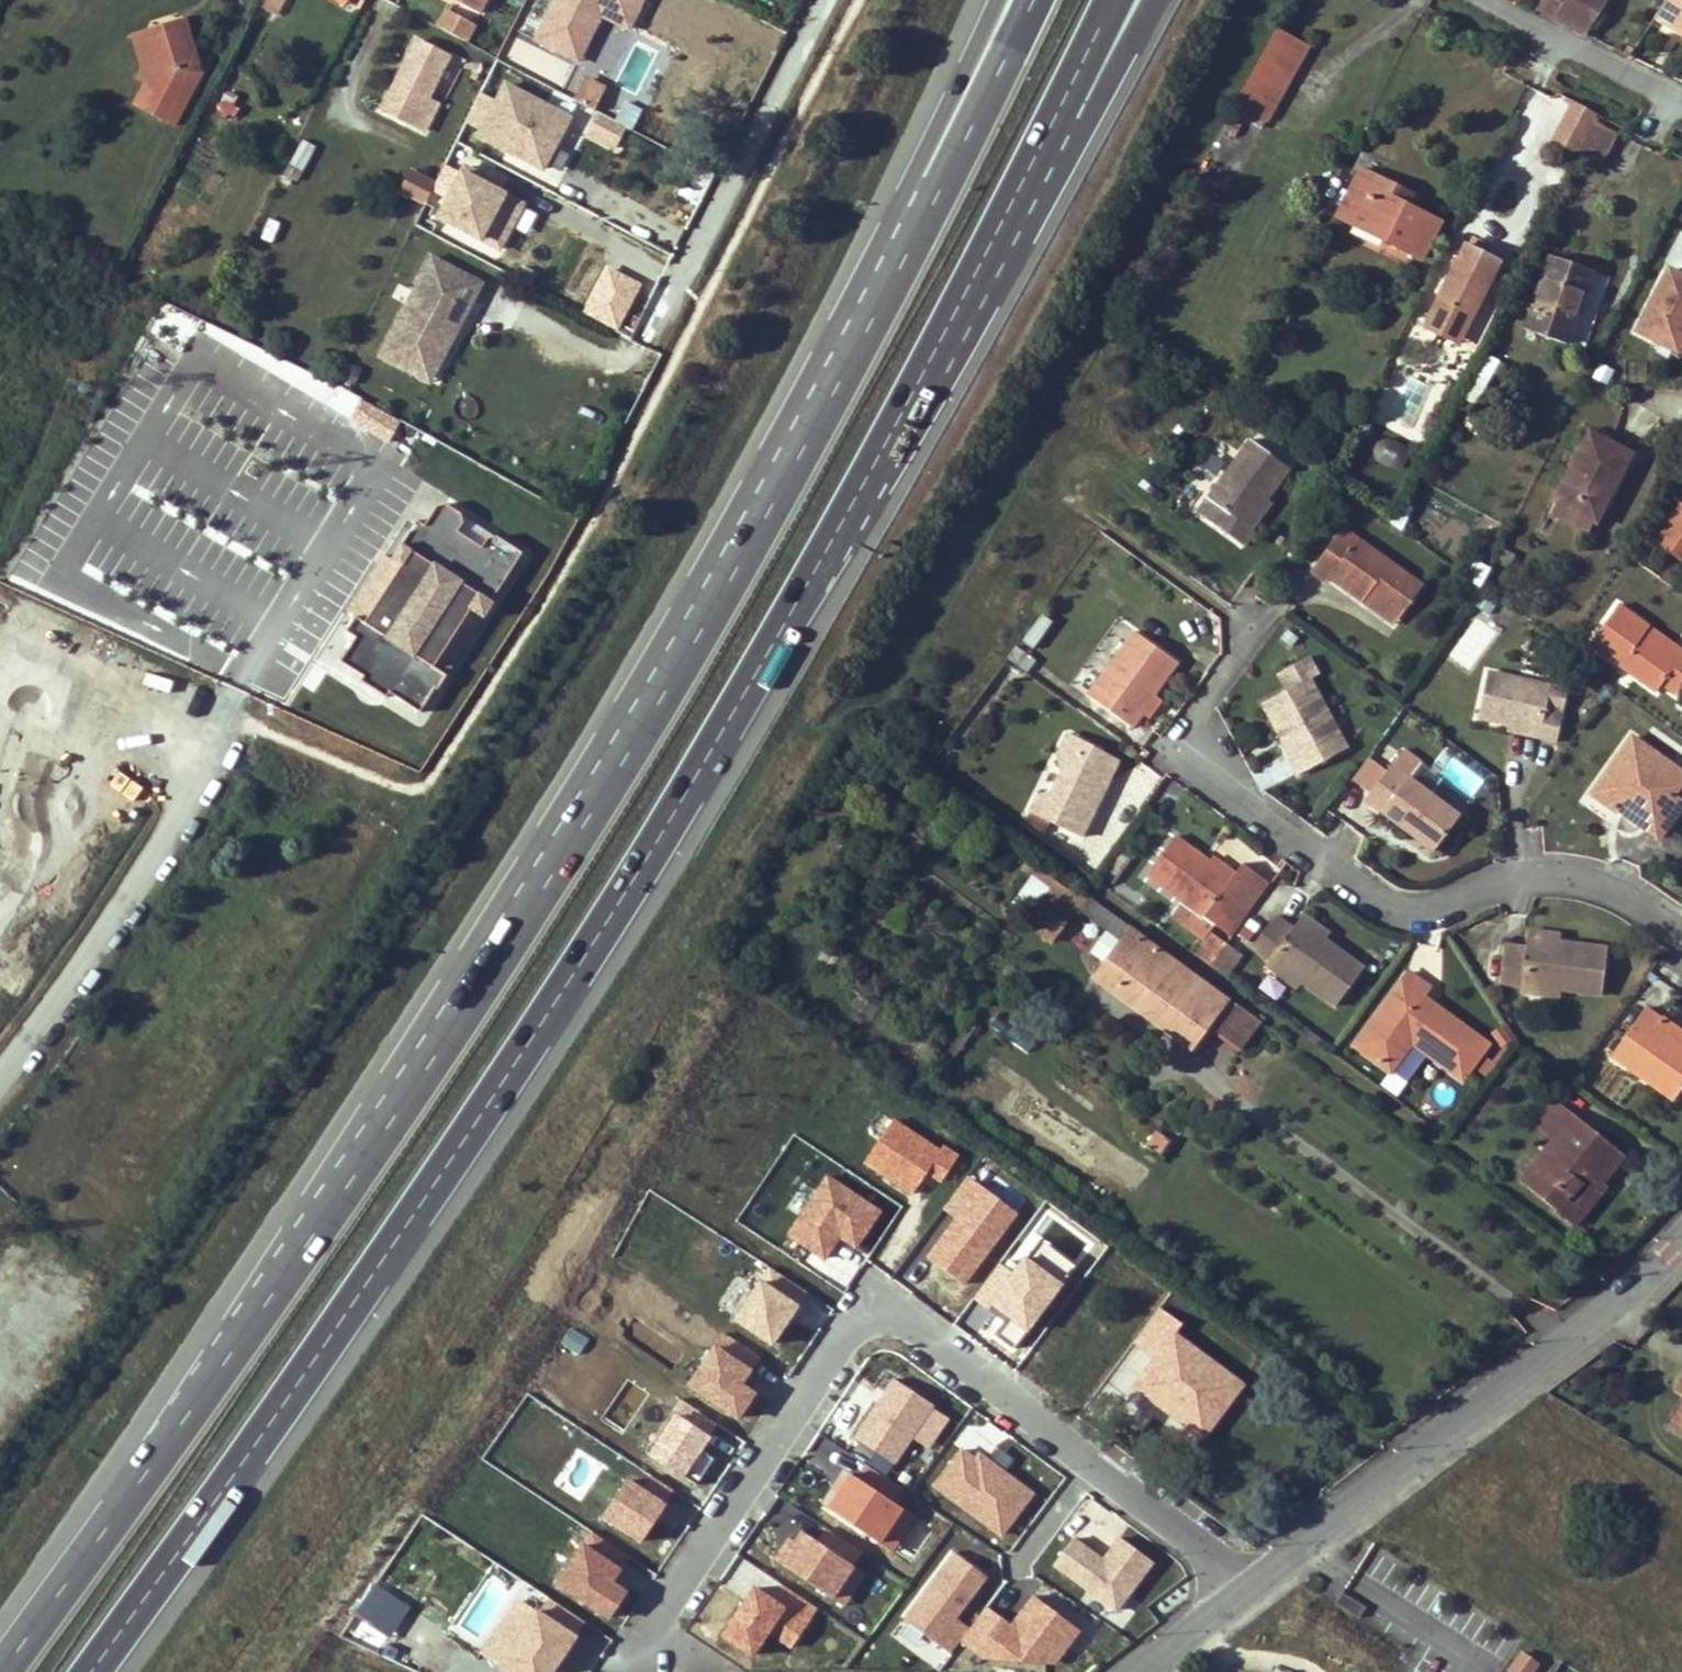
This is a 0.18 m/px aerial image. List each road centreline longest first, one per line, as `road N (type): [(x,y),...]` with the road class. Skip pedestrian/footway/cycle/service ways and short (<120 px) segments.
road 1 (motorway): [(91,1671),(499,1086),(669,820),(850,512),(1083,67)]
road 2 (motorway): [(933,205),(789,474),(439,1049),(3,1671)]
road 3 (residential): [(644,1639),(871,1302),(1089,1467)]
road 4 (residential): [(1181,745),(1424,911),(1510,869),(1598,877),(1681,932)]
road 5 (tertiary): [(1248,1586),(1509,1388),(1681,1237)]
road 6 (unclassified): [(0,1083),(121,914),(183,809),(236,689)]
road 7 (motorway): [(1030,0),(933,205)]
road 8 (motorway): [(998,0),(920,164),(933,205)]
road 9 (residential): [(1490,0),(1681,97)]
road 10 (residential): [(1089,1467),(1248,1586)]
road 11 (tertiary): [(1140,1671),(1248,1586)]
road 12 (residential): [(1016,1568),(1089,1467)]

